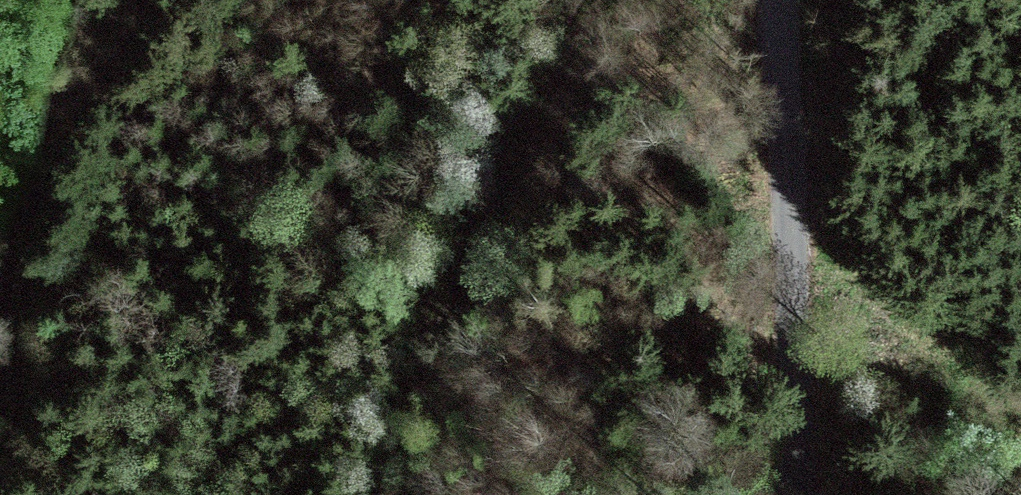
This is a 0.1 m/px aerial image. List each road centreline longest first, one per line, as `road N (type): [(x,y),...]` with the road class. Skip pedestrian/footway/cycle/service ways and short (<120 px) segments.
road 1 (track): [(596,0),(525,107),(437,274),(394,411),(379,494)]
road 2 (tertiary): [(786,494),(776,0)]
road 3 (track): [(11,494),(0,316)]

